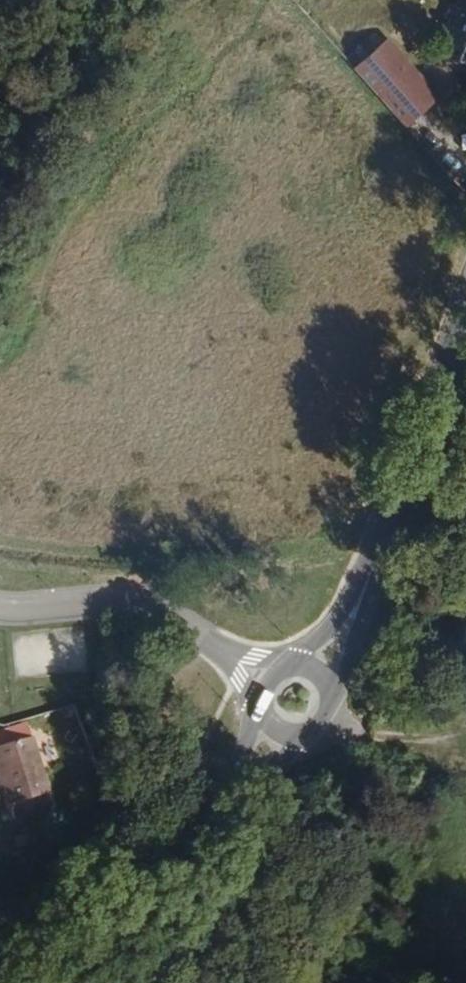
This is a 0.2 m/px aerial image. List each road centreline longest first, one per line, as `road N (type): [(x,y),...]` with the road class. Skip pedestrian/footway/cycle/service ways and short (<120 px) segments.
road 1 (primary): [(311,671),(372,575),(465,321)]
road 2 (primary): [(50,982),(240,781),(271,726)]
road 3 (residential): [(0,609),(105,600),(144,606),(265,680)]

